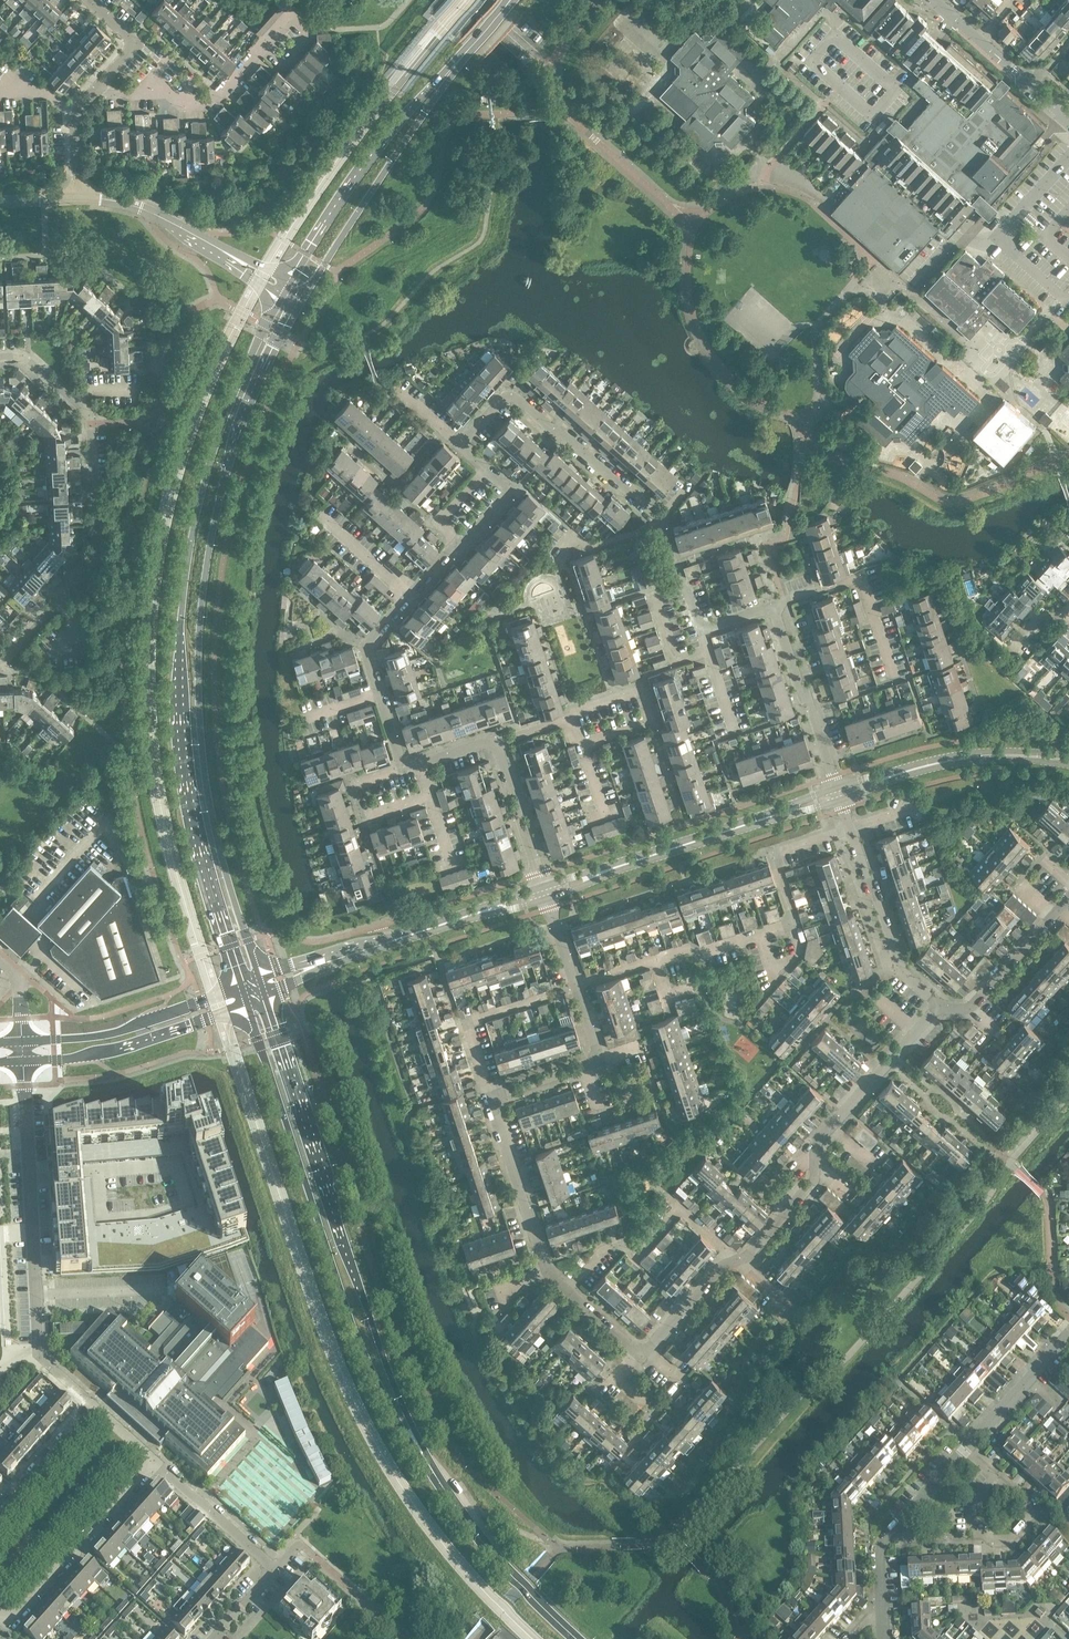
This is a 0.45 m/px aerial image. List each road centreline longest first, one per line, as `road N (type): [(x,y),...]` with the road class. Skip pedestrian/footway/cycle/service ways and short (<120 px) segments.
road 1 (secondary): [(284,294),(213,459),(194,528),(179,640),(187,788),(242,988)]
road 2 (secondary): [(260,978),(207,792),(199,614),(230,459),(301,302)]
road 3 (secondary): [(435,1477),(345,1248),(264,992)]
road 4 (secondary): [(247,1002),(366,1359),(435,1477)]
road 5 (residential): [(573,985),(794,923),(773,855),(849,831)]
road 6 (residential): [(742,1262),(815,1182),(818,1145),(934,1007)]
road 7 (residential): [(0,663),(92,554),(89,423),(59,389)]
road 8 (secondary): [(301,302),(467,50)]
road 9 (secondary): [(467,50),(380,148),(291,282)]
road 10 (residential): [(663,519),(509,391),(460,444)]
road 11 (residential): [(27,1114),(36,1347)]
road 12 (secondary): [(23,1061),(90,1055),(247,1002)]
road 13 (secondary): [(242,988),(95,1037),(23,1042)]
road 14 (residential): [(0,1620),(17,1617),(153,1462)]
road 15 (secondary): [(573,1638),(506,1571),(435,1477)]
road 16 (residential): [(934,1007),(891,964),(849,831)]
road 17 (residential): [(780,604),(862,578),(897,680)]
road 18 (residential): [(836,787),(780,604)]
road 19 (residential): [(263,49),(216,99),(202,103),(96,91)]
road 20 (residential): [(934,1007),(972,1006),(1068,895)]
road 21 (residential): [(544,1269),(486,1095)]
road 22 (residential): [(584,746),(653,722),(642,690),(574,714)]
road 23 (tertiary): [(1068,761),(980,756),(898,774)]
road 24 (tertiary): [(775,815),(612,868)]
road 25 (residential): [(276,1567),(153,1462)]
road 26 (residential): [(486,1095),(466,1024),(548,996)]
road 27 (residential): [(964,1455),(1068,1336)]
road 28 (tertiary): [(221,249),(141,208),(74,198)]
road 29 (residential): [(543,887),(496,739)]
road 30 (residential): [(0,1511),(91,1408)]
road 31 (residential): [(681,586),(654,596),(672,660),(710,648)]
road 32 (residential): [(975,1541),(1016,1542),(1038,1517),(994,1481)]
road 33 (unclassified): [(1031,86),(933,0)]
road 34 (residential): [(730,1253),(680,1209),(639,1253)]
road 35 (residential): [(648,1349),(730,1253)]
road 36 (residential): [(458,539),(468,547),(515,491),(488,466)]
road 37 (residential): [(881,1545),(964,1455)]
road 38 (residential): [(96,91),(127,56),(130,41),(86,0)]

